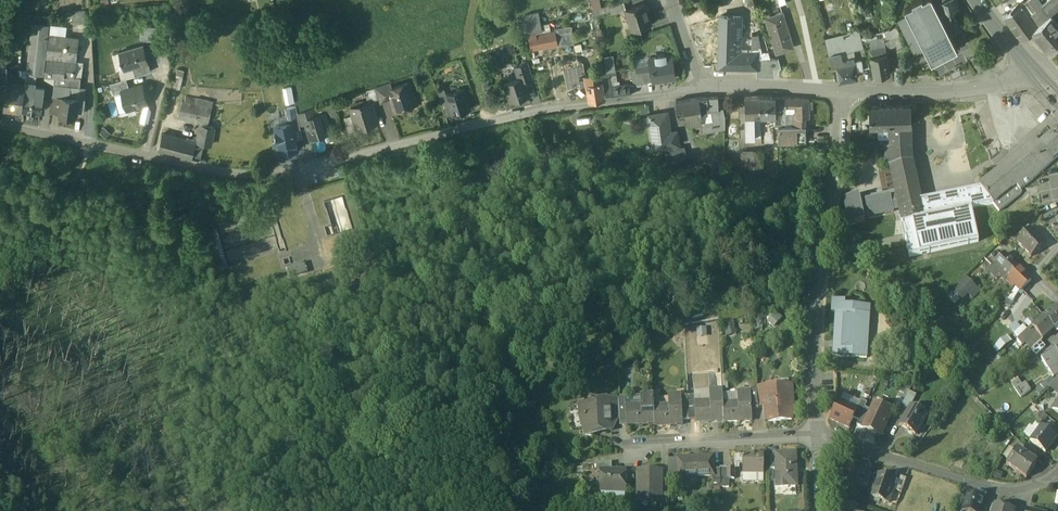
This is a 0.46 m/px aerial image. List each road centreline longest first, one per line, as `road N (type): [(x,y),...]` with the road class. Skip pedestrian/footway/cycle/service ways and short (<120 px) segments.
road 1 (residential): [(698,88),(534,108),(250,174),(0,120)]
road 2 (residential): [(836,88),(816,298),(821,431)]
road 3 (residential): [(822,442),(1004,489),(1035,487),(1057,462)]
road 4 (residential): [(1044,85),(836,88)]
road 5 (residential): [(821,431),(632,442)]
road 6 (residential): [(836,88),(698,88)]

